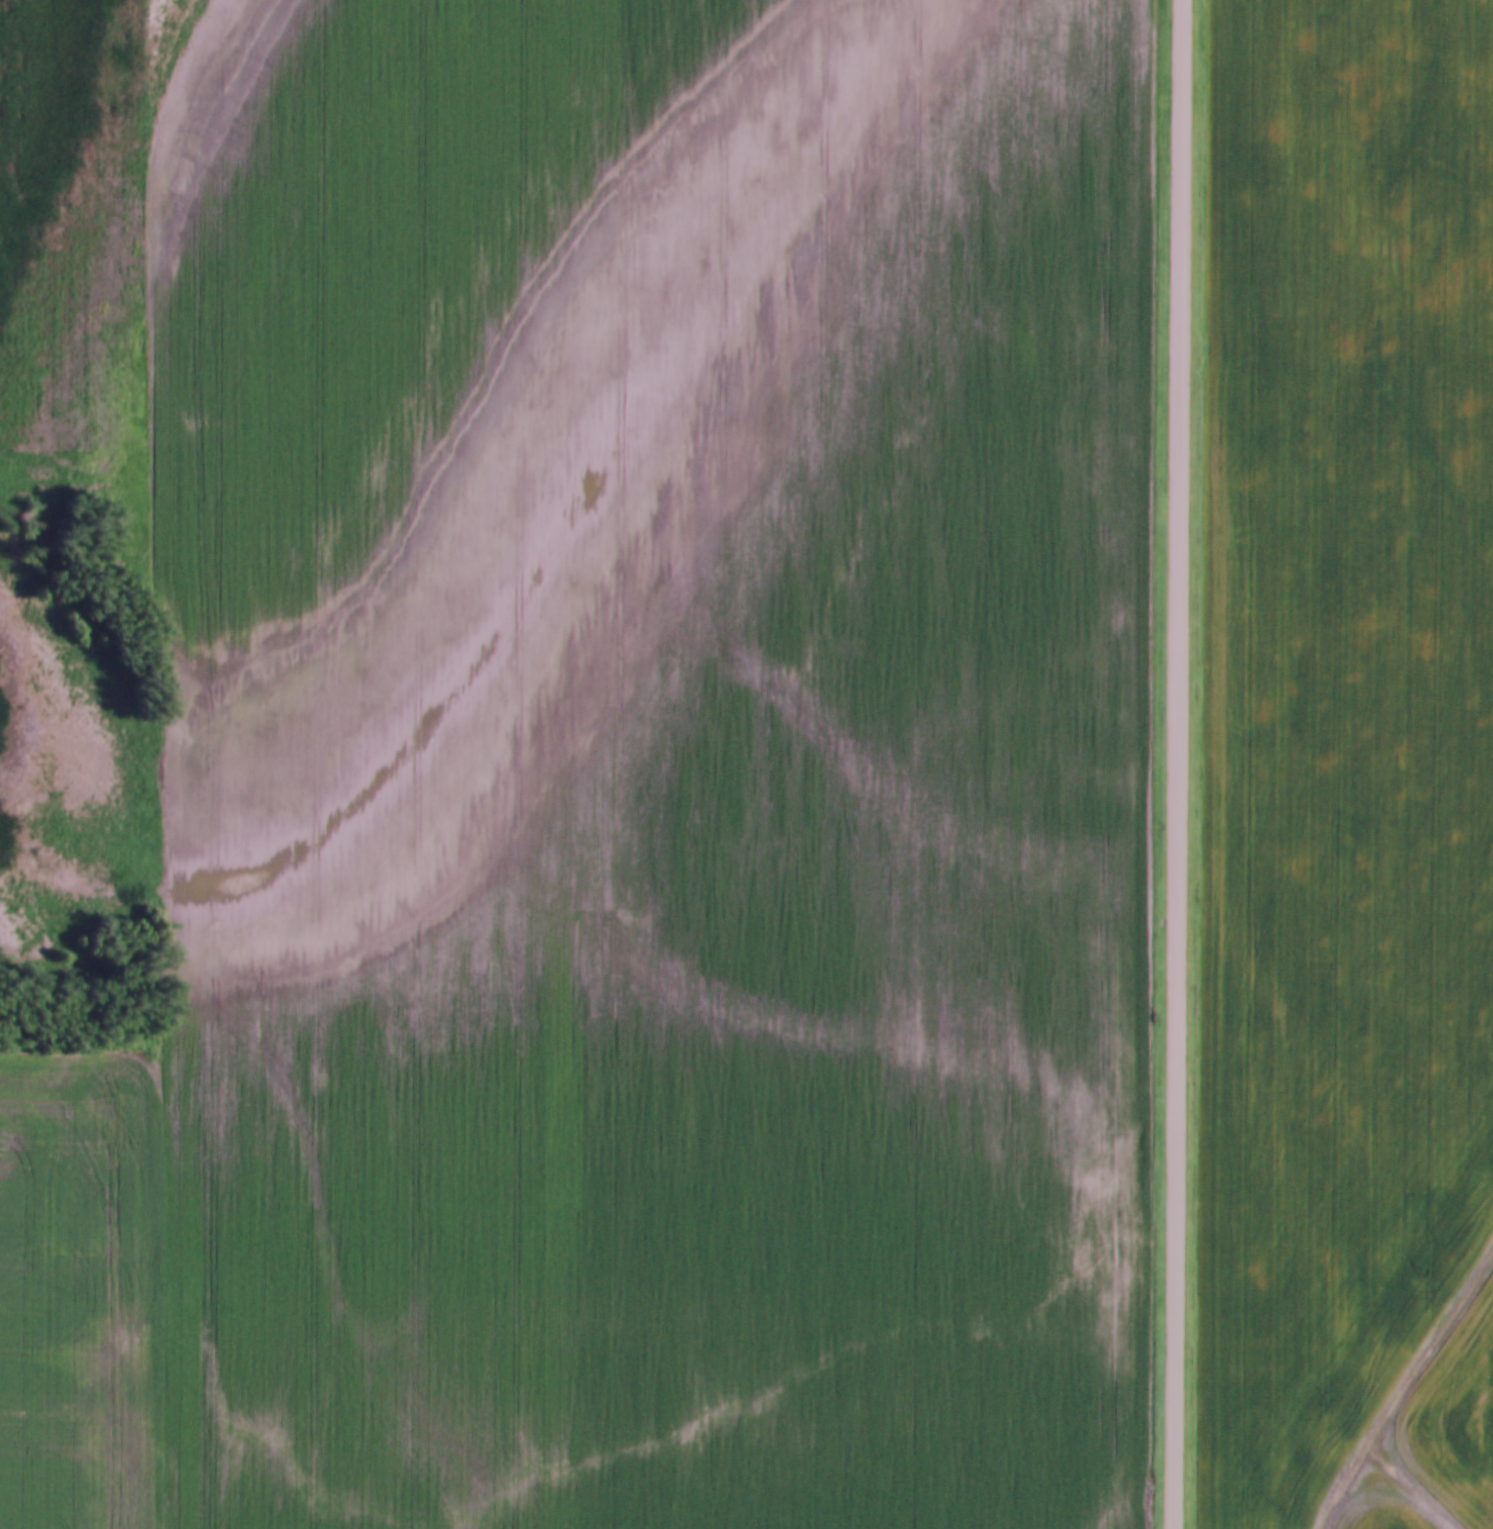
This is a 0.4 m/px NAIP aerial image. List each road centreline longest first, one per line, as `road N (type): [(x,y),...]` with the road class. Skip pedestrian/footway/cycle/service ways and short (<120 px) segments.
road 1 (tertiary): [(1176,1528),(1187,0)]

